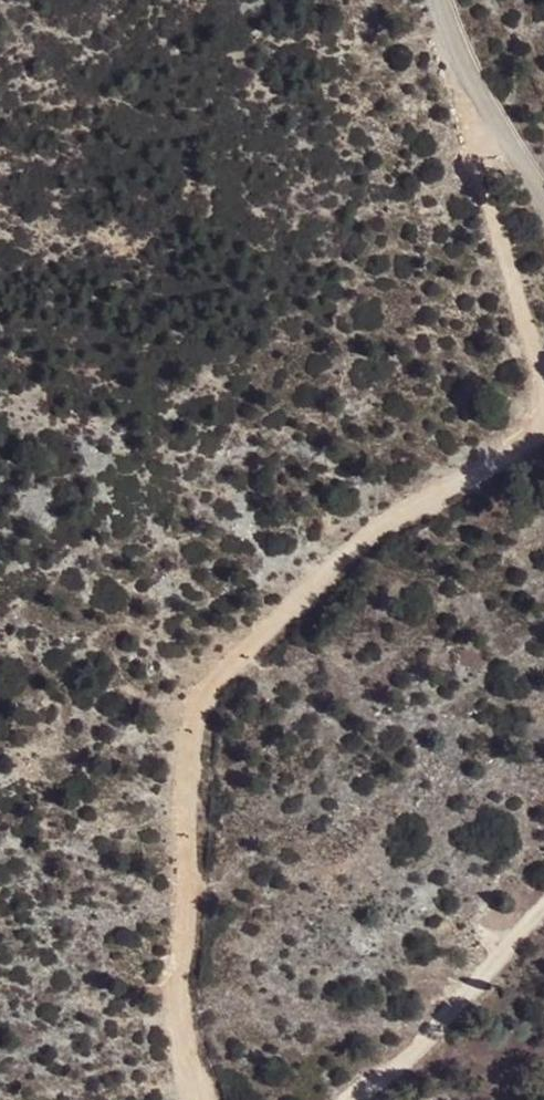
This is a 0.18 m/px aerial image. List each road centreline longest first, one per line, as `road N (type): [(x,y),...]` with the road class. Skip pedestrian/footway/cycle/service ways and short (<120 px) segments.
road 1 (track): [(206,1099),(174,1021),(200,702),(369,532),(543,433)]
road 2 (track): [(543,378),(479,152),(469,73)]
road 3 (track): [(351,1099),(410,1058),(543,909)]

